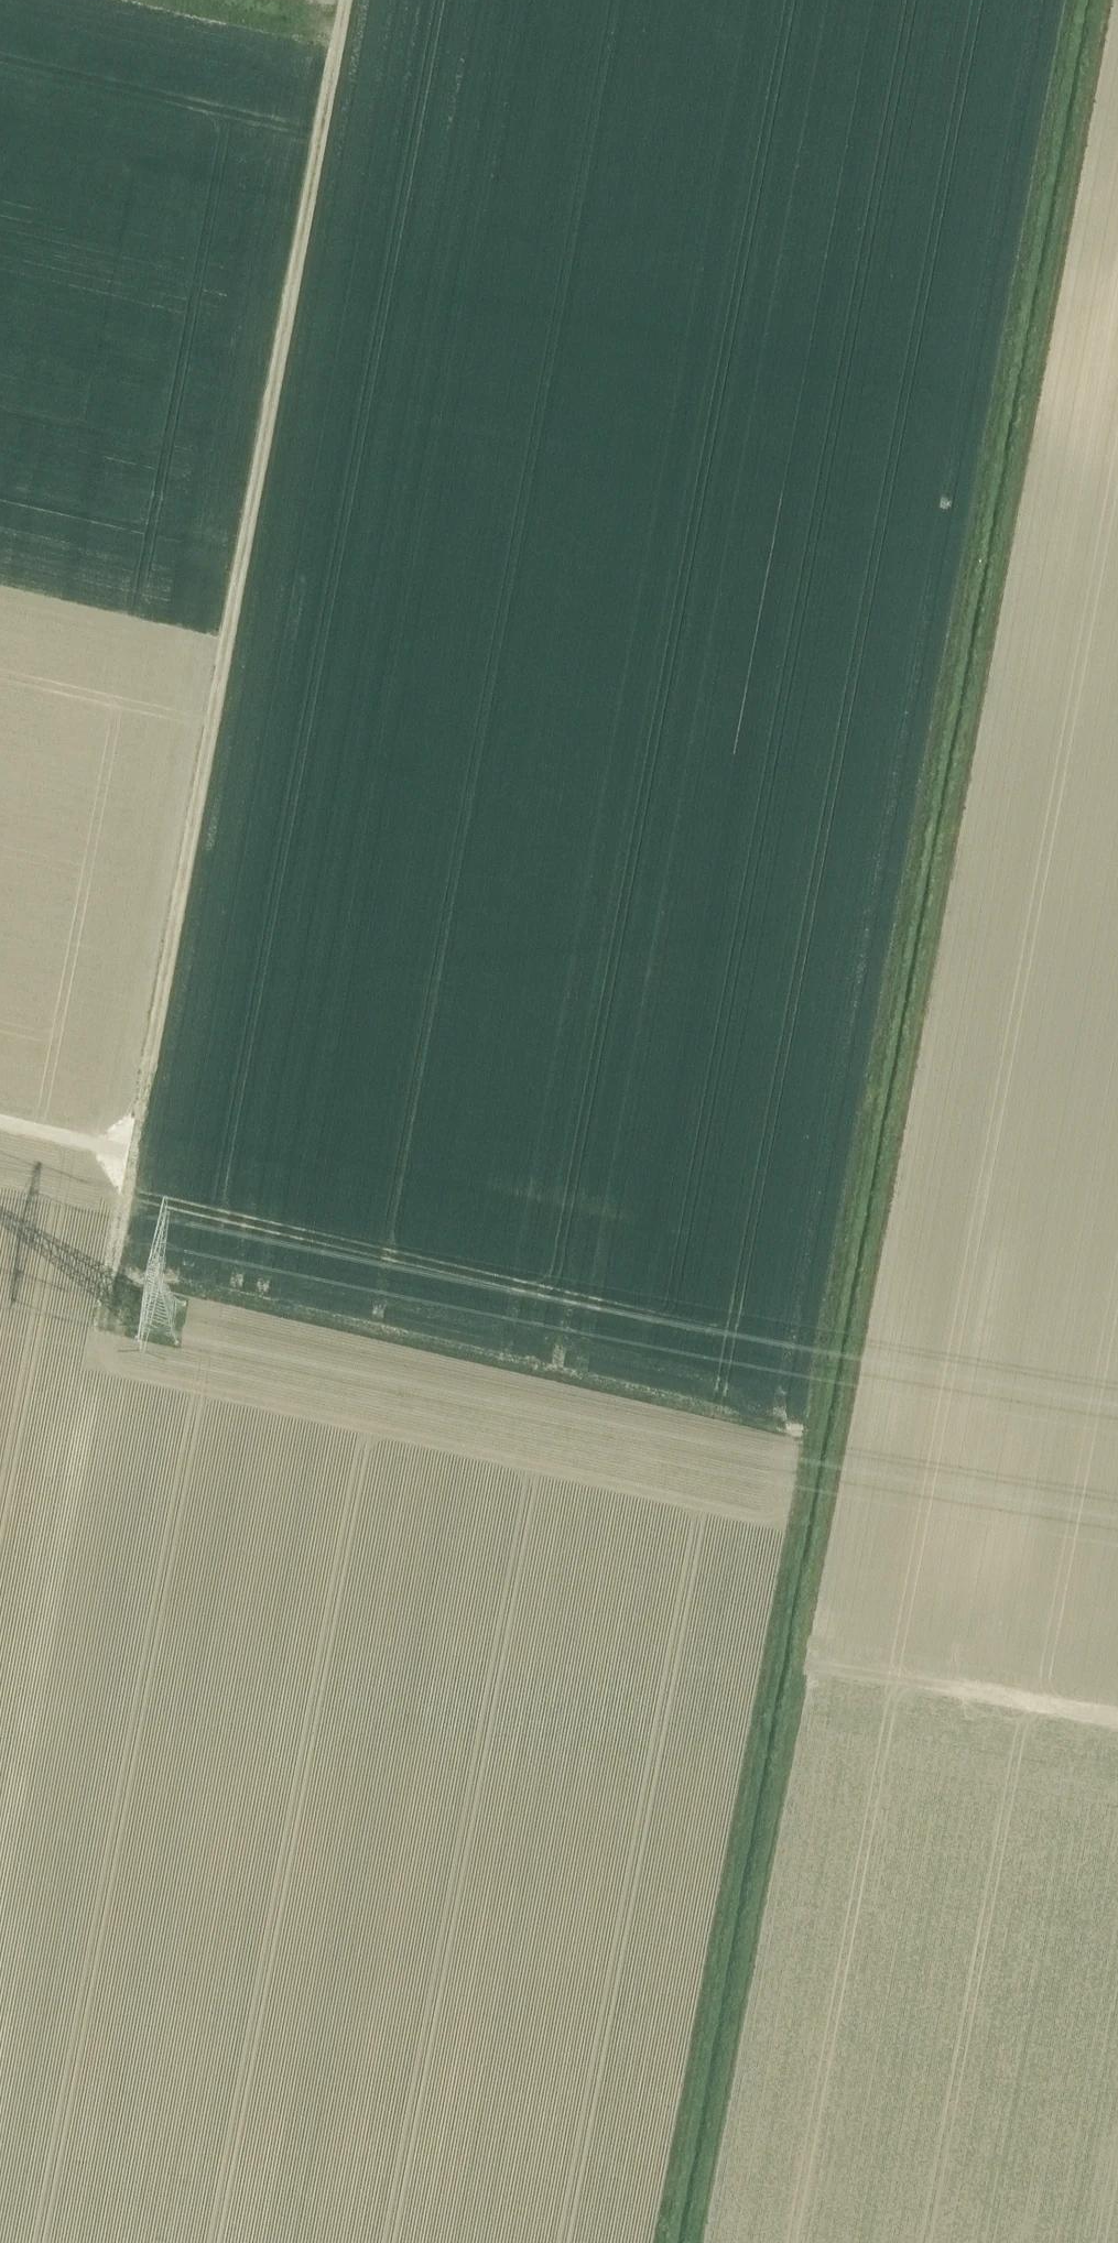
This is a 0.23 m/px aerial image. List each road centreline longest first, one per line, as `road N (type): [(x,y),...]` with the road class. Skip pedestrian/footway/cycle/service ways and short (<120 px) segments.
road 1 (track): [(1117,1715),(944,1682)]

